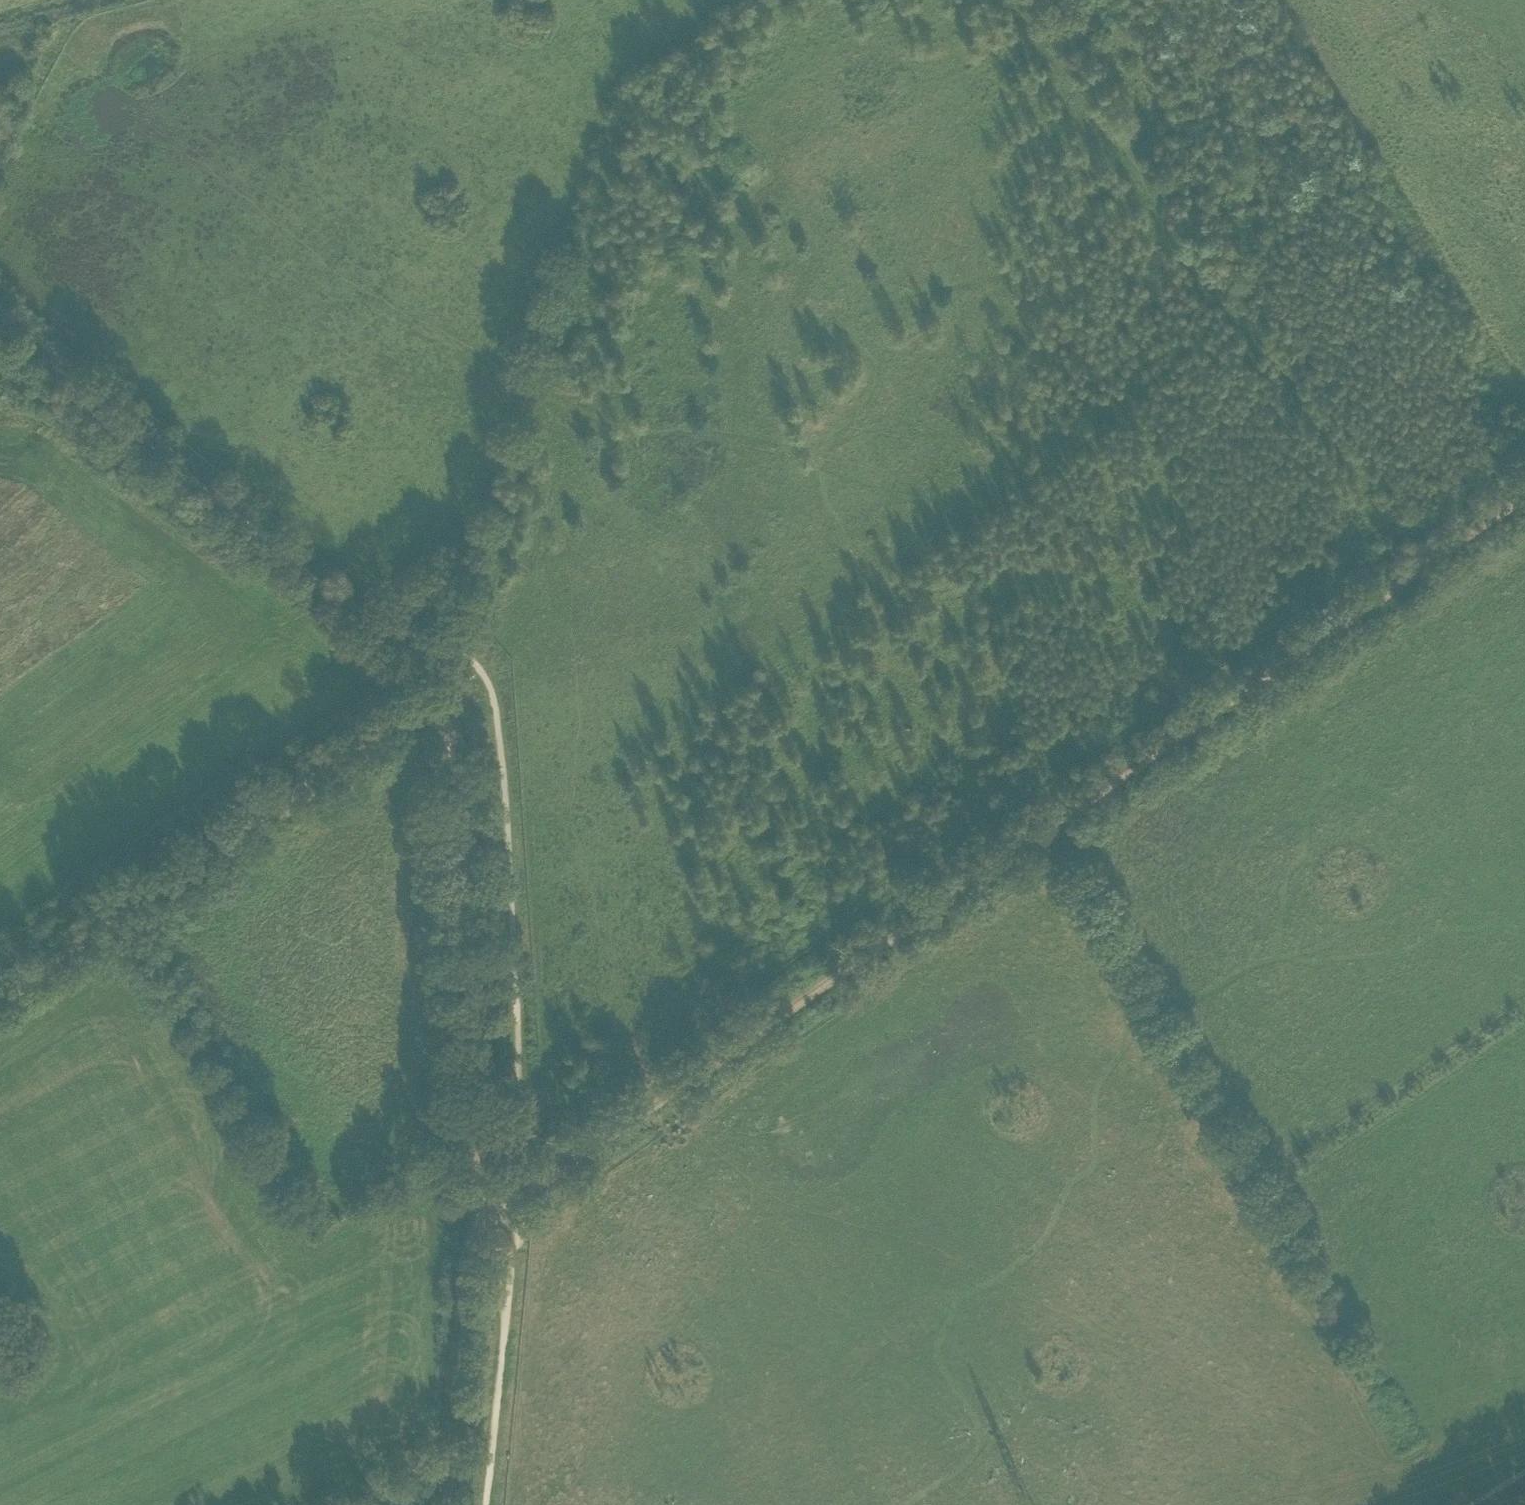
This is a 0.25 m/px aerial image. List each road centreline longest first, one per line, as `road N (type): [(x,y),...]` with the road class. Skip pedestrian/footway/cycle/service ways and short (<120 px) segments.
road 1 (track): [(520,1189),(579,1158),(1524,489)]
road 2 (track): [(425,709),(0,1002)]
road 3 (track): [(485,1194),(452,772),(445,723),(425,709)]
road 4 (track): [(448,1504),(485,1194)]

